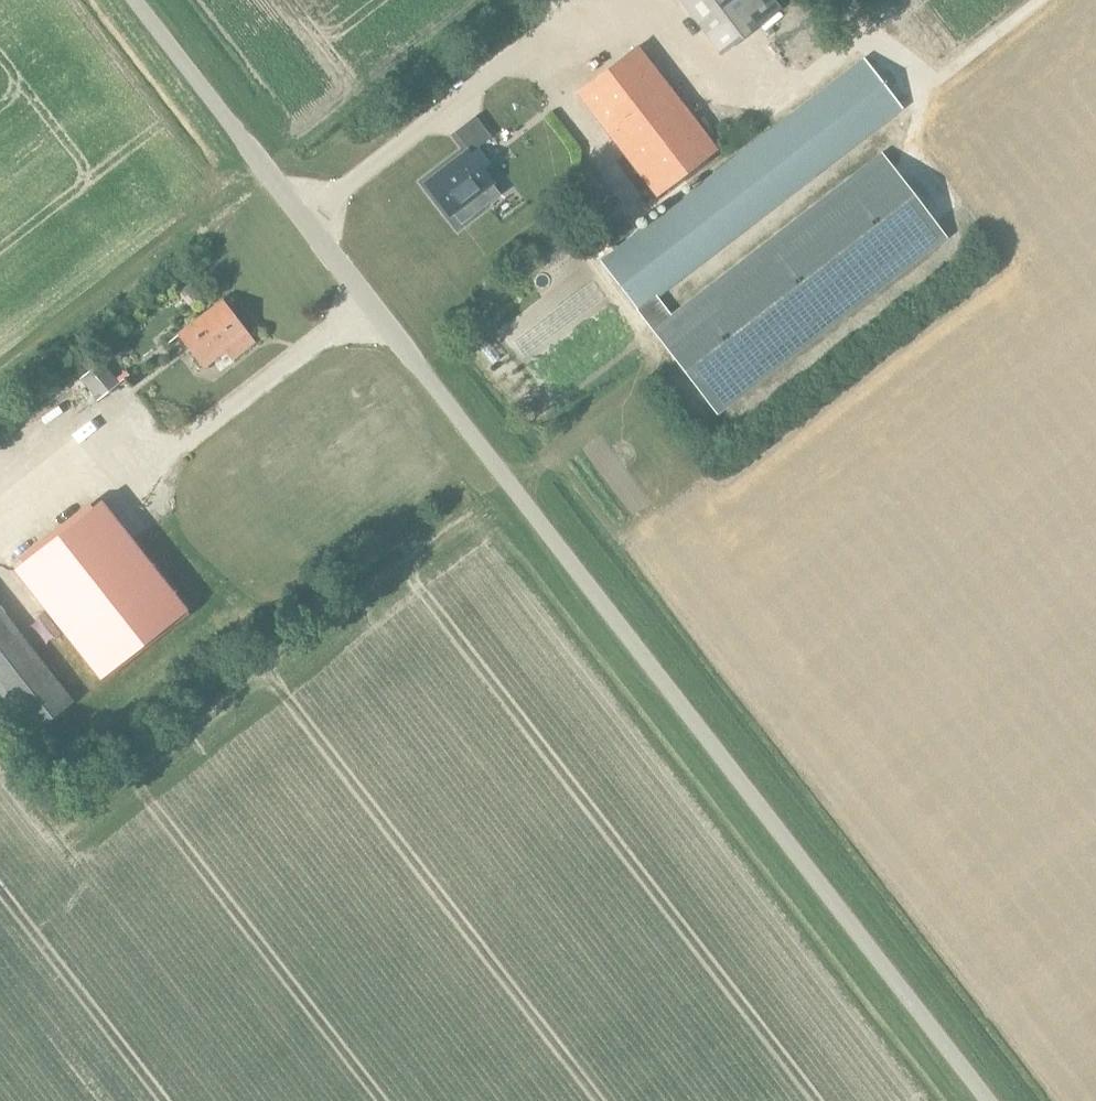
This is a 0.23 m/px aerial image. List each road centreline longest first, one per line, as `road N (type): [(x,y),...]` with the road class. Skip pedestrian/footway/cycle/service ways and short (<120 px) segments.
road 1 (unclassified): [(1007,1100),(146,0)]

